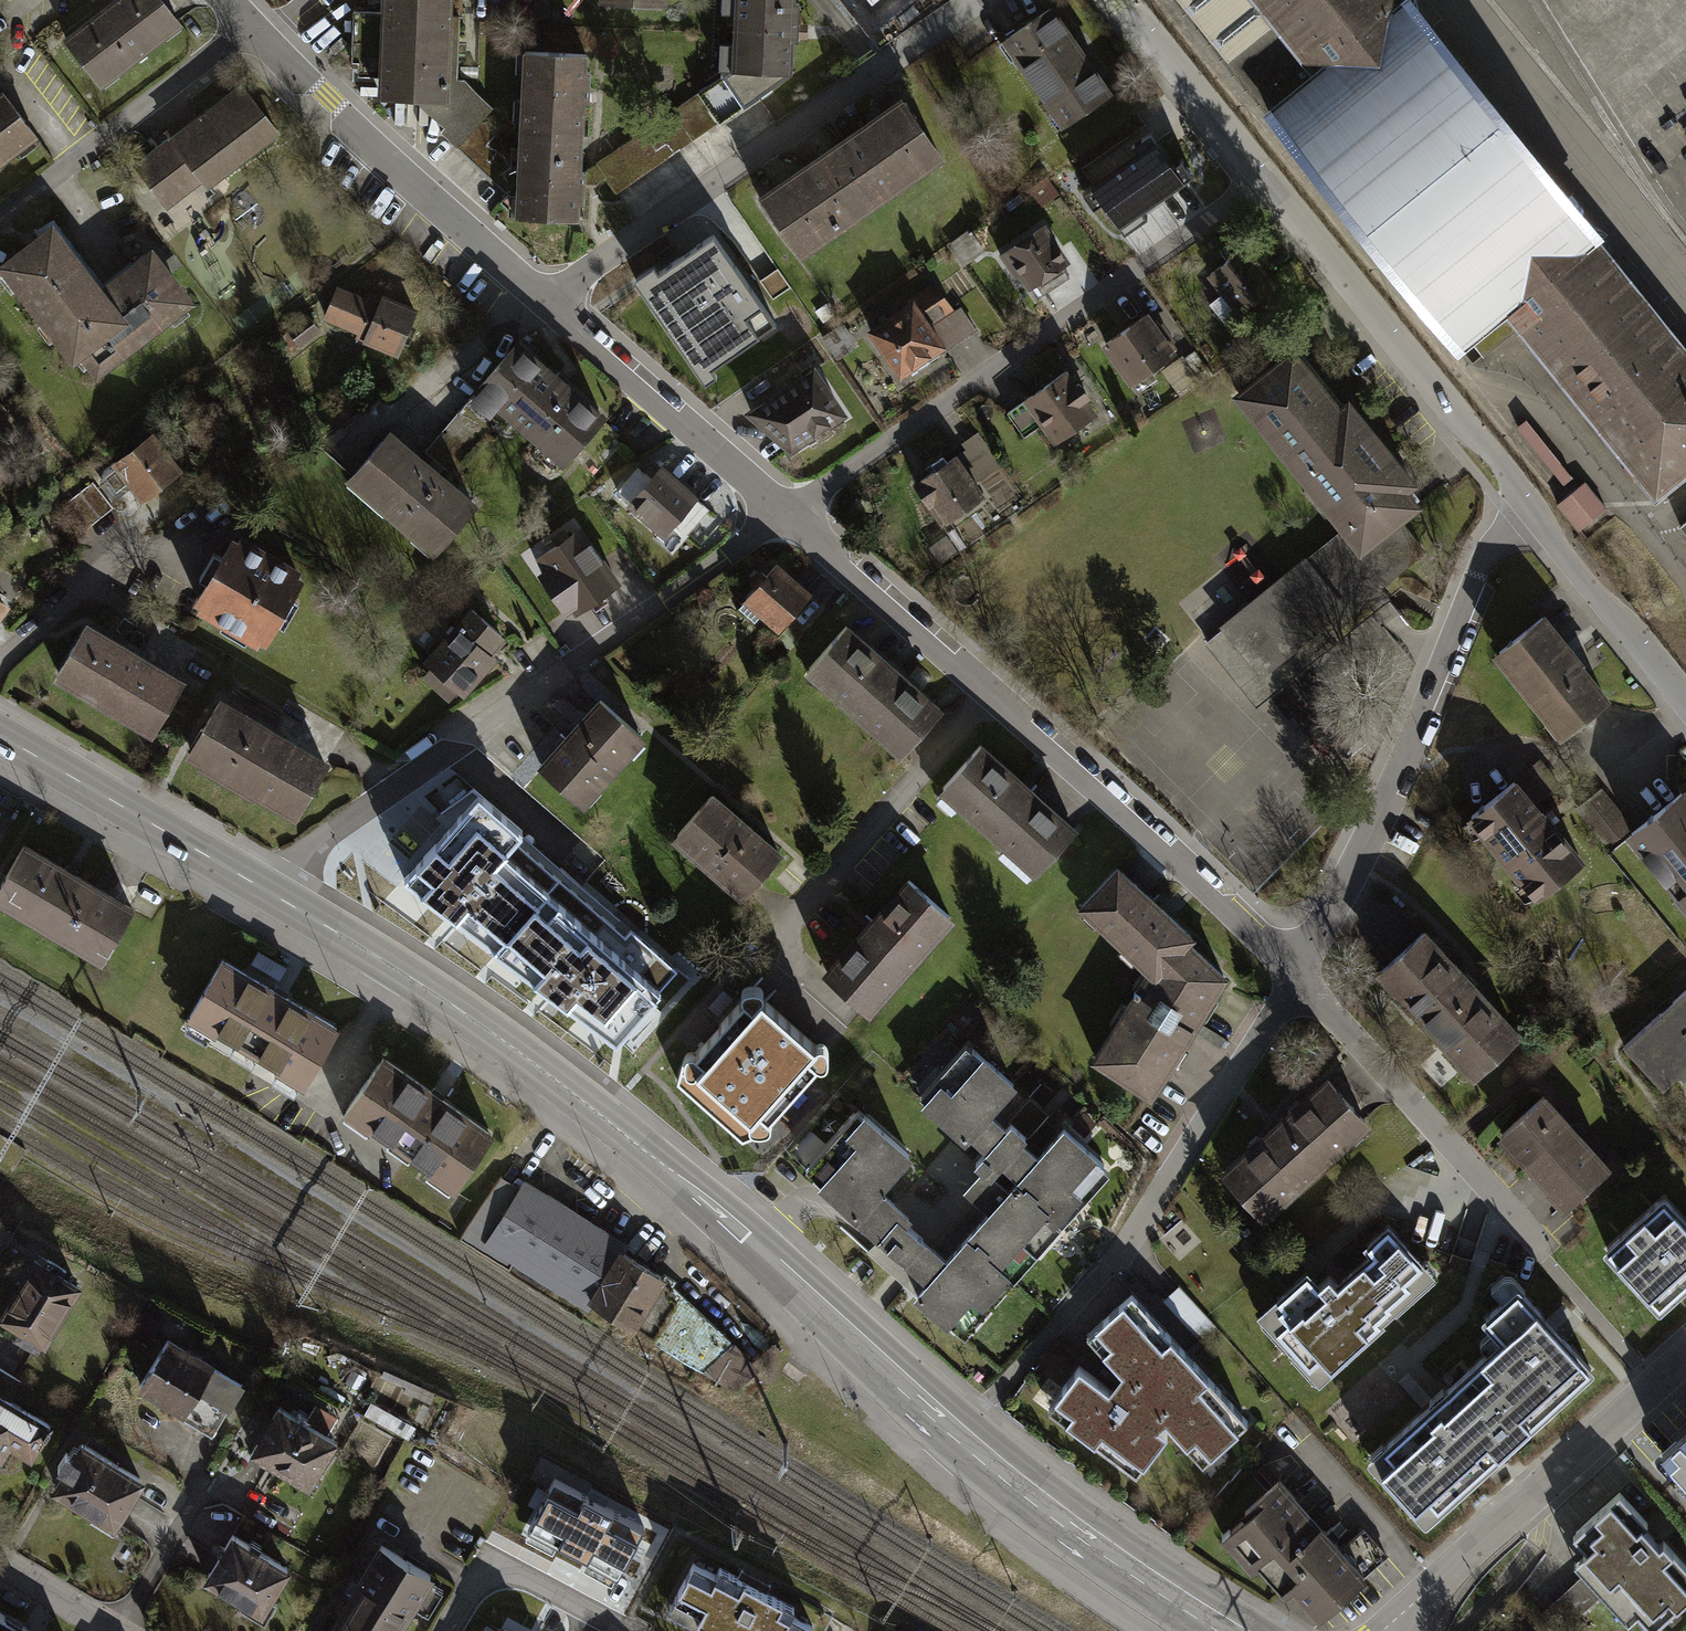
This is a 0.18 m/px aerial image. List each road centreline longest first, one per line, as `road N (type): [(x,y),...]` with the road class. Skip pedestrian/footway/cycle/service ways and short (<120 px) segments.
road 1 (secondary): [(257,886),(376,955),(549,1075),(759,1250),(959,1434),(1233,1630)]
road 2 (residential): [(789,514),(1300,974)]
road 3 (residential): [(789,514),(257,886)]
road 4 (residential): [(1262,179),(789,514)]
road 5 (residential): [(979,0),(544,302)]
road 6 (residential): [(1531,509),(1481,565),(1300,974)]
road 7 (residential): [(1262,179),(1531,509)]
road 8 (residential): [(249,27),(544,302)]
road 9 (residential): [(1300,974),(1545,1250)]
road 10 (residential): [(1685,1356),(1436,1585)]
road 11 (residential): [(544,302),(789,514)]
road 12 (residential): [(1300,974),(1127,1245)]
road 13 (residential): [(249,27),(0,218)]
road 14 (secondary): [(0,735),(257,886)]
road 15 (residential): [(1531,509),(1685,701)]
road 16 (residential): [(443,1630),(488,1559),(625,1630)]
road 17 (residential): [(1115,0),(1262,179)]
road 18 (residential): [(0,1569),(108,1630)]

